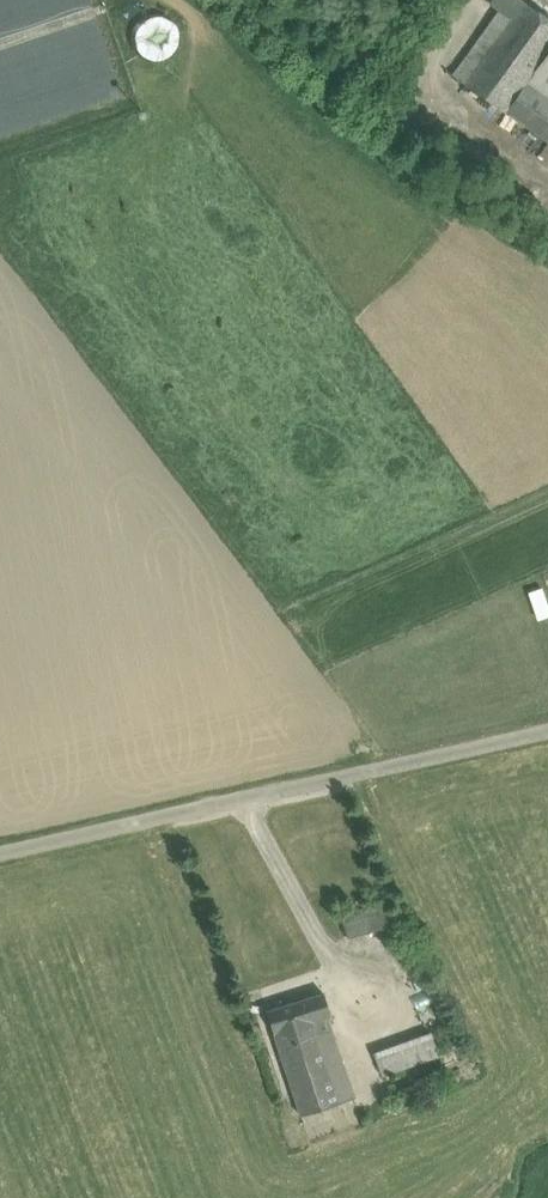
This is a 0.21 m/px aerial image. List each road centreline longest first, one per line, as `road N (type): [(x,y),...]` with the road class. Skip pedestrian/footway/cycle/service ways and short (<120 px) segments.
road 1 (unclassified): [(0,852),(547,732)]

